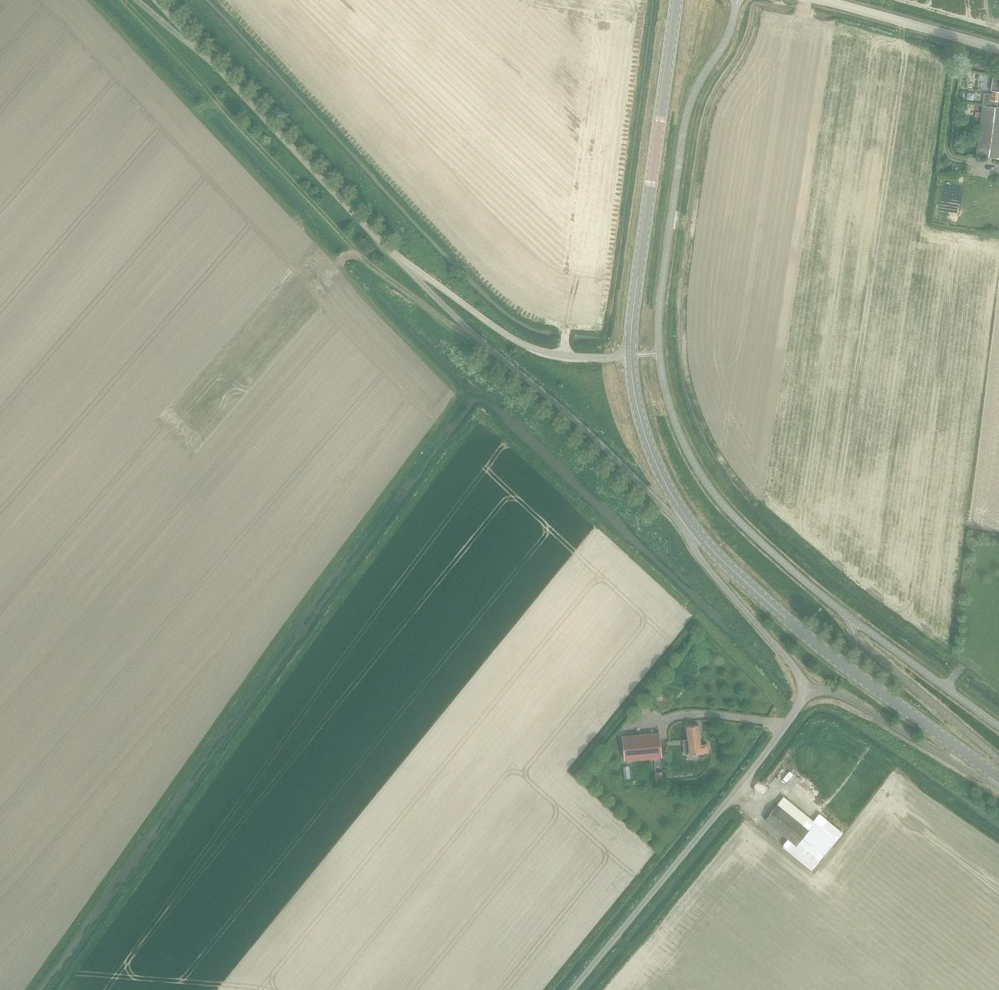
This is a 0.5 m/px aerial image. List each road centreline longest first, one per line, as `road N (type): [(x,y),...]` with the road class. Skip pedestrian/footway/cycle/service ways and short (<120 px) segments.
road 1 (secondary): [(998,777),(831,656),(690,523)]
road 2 (unclassified): [(681,527),(394,254)]
road 3 (unclassified): [(575,989),(809,691)]
road 4 (secondary): [(631,359),(676,0)]
road 5 (unclassified): [(394,254),(198,49)]
road 6 (unclassified): [(631,359),(526,345),(394,254)]
road 7 (unclassified): [(998,784),(842,694),(809,691)]
road 8 (unclassified): [(809,691),(681,527)]
road 9 (unclassified): [(998,49),(812,0)]
road 10 (secondary): [(690,523),(659,470),(631,359)]

